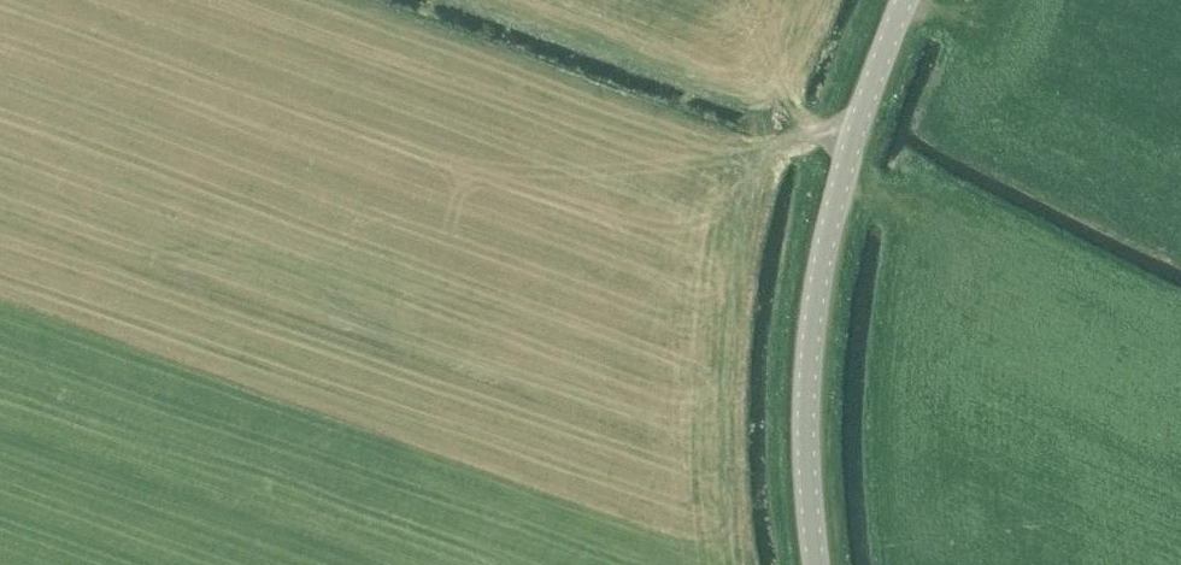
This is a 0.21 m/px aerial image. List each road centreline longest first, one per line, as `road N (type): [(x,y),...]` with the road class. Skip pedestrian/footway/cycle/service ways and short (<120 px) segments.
road 1 (tertiary): [(814,564),(806,410),(817,282),(856,123),(903,0)]

